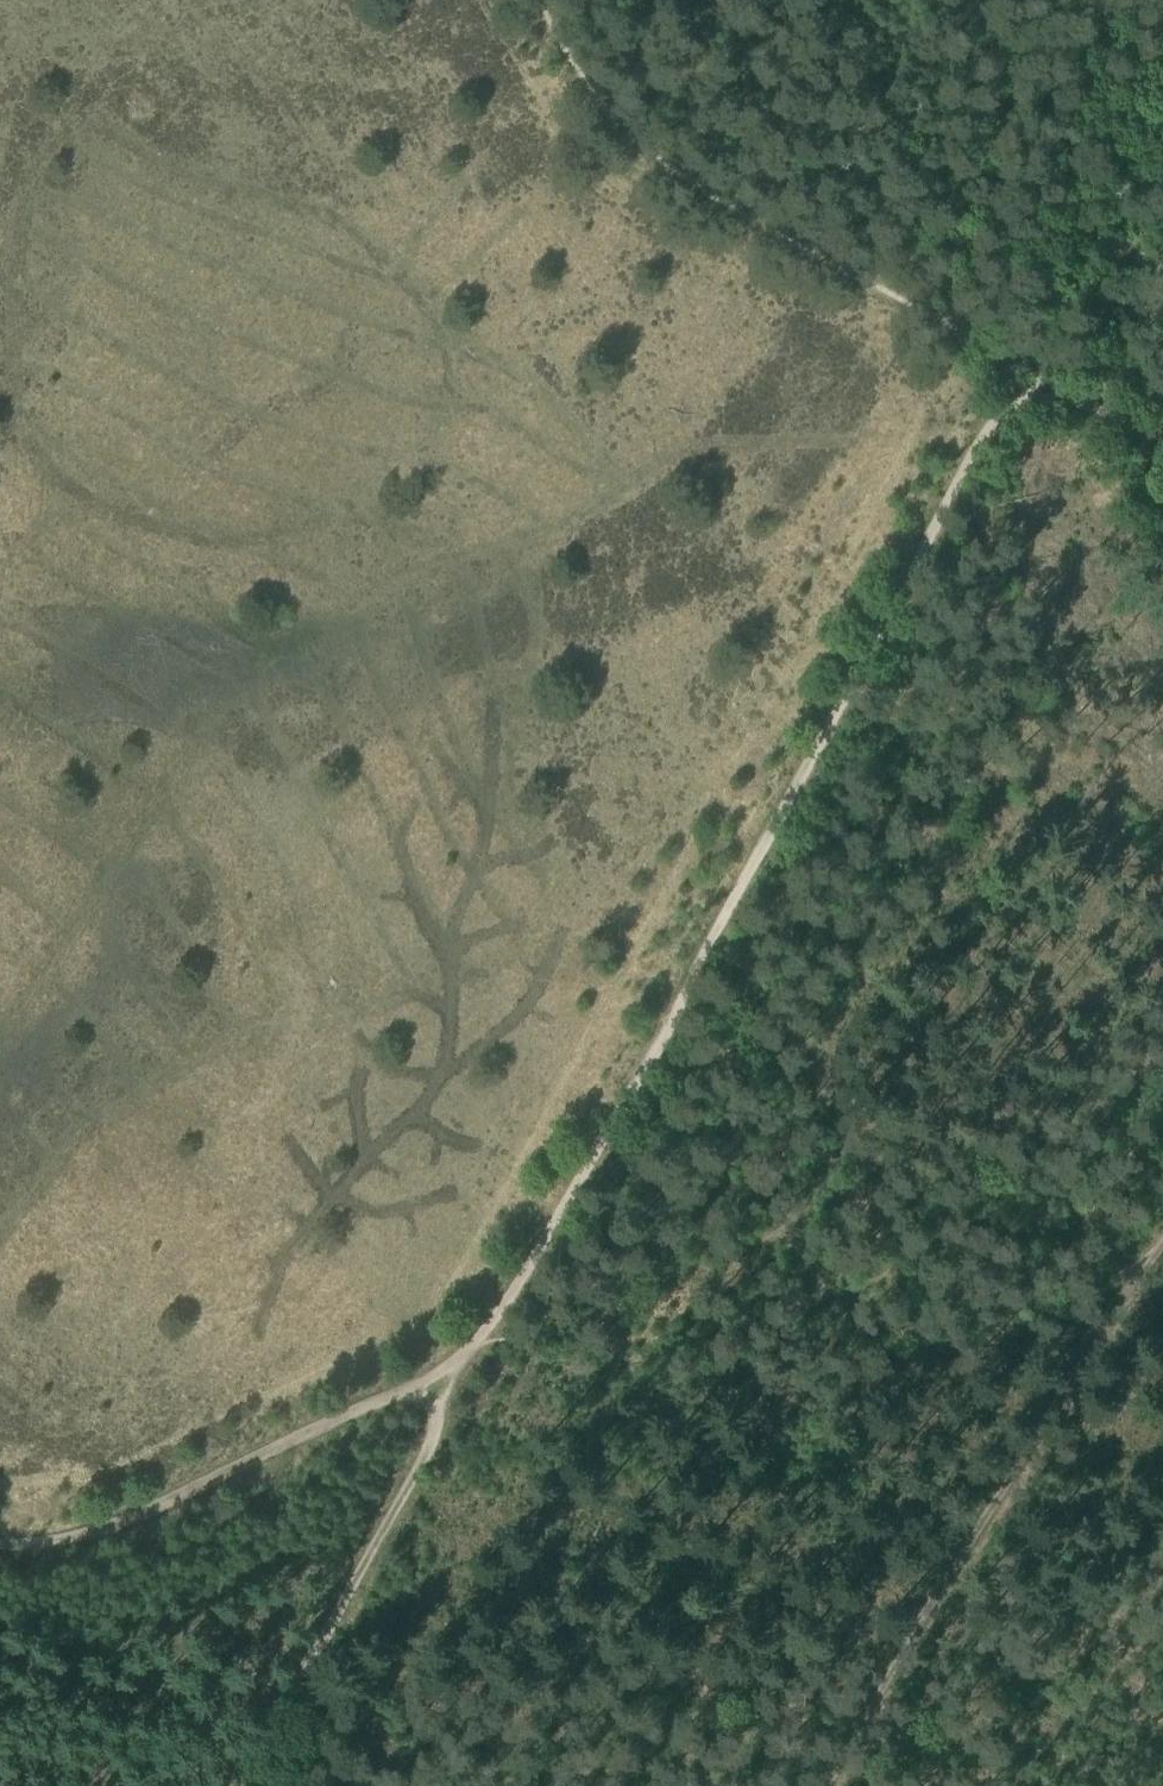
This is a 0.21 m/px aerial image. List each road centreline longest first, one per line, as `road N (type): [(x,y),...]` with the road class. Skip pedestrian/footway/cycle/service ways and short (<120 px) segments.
road 1 (track): [(458,1370),(990,431),(1026,395)]
road 2 (track): [(1035,354),(989,349),(671,172),(582,82),(537,0)]
road 3 (track): [(849,1785),(1145,1266)]
road 4 (track): [(0,1545),(22,1549),(90,1535),(458,1370)]
road 5 (track): [(458,1370),(235,1785)]
road 6 (track): [(1162,120),(1035,354)]
road 7 (track): [(1026,395),(1068,400),(1162,441)]

